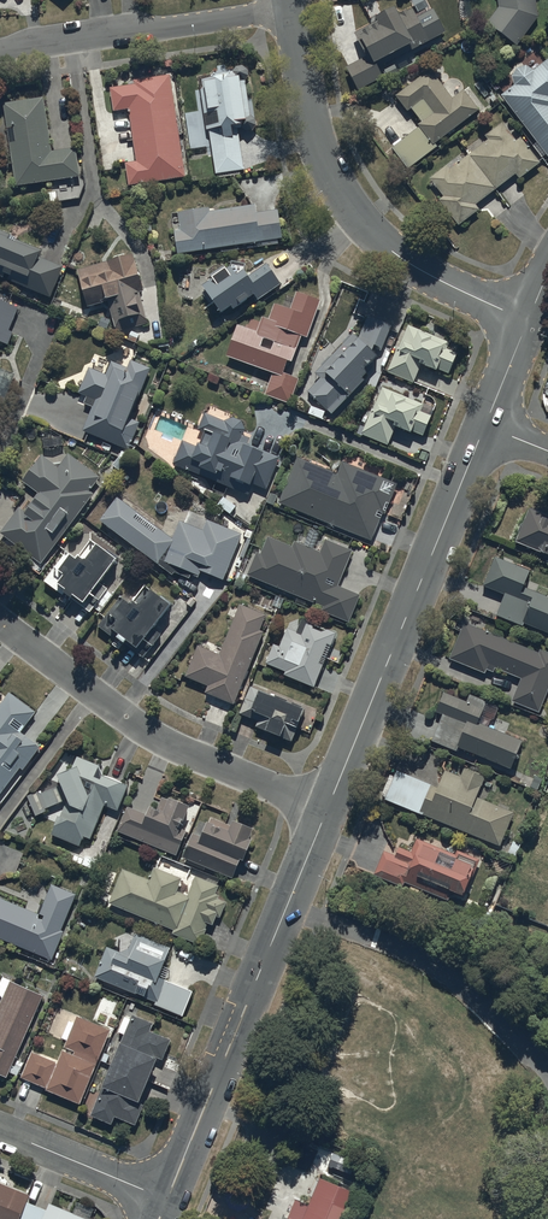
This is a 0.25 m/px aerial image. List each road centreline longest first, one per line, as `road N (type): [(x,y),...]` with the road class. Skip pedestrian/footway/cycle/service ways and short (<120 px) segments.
road 1 (tertiary): [(168,1200),(329,810)]
road 2 (residential): [(528,319),(404,262),(357,210),(313,130),(294,9)]
road 3 (tertiary): [(329,810),(487,425)]
road 4 (residential): [(329,810),(140,727),(0,623)]
road 5 (residential): [(294,9),(0,49)]
road 6 (residential): [(0,1131),(168,1200)]

